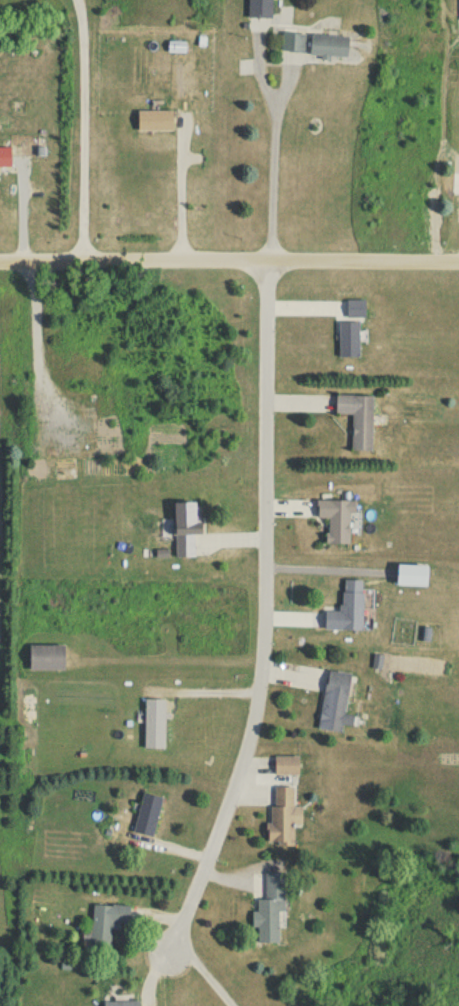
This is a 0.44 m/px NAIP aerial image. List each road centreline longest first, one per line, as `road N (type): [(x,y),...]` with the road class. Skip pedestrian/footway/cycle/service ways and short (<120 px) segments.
road 1 (residential): [(268,264),(266,644),(257,709),(214,849),(170,954)]
road 2 (residential): [(458,264),(0,265)]

